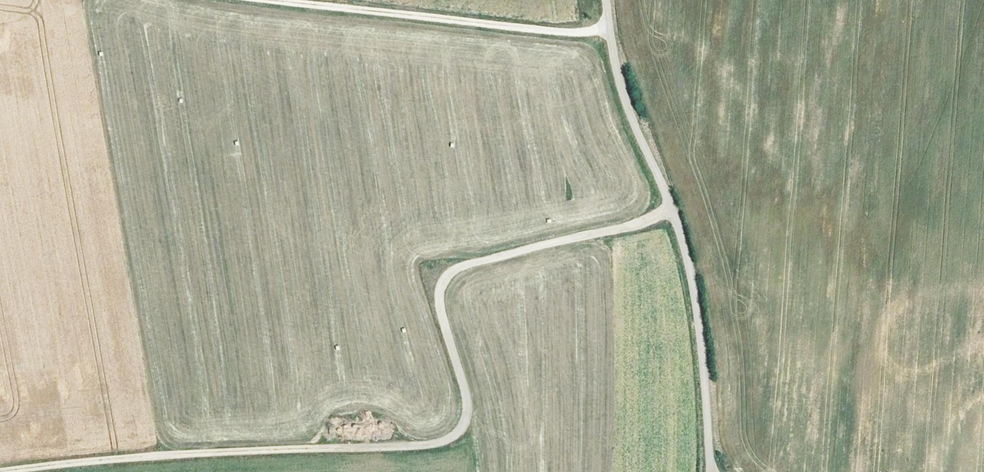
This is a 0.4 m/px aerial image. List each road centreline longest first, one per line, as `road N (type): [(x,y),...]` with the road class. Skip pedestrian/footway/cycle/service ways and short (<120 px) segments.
road 1 (track): [(39,471),(149,457),(435,447),(464,423),(438,295),(458,269),(672,212)]
road 2 (unclassified): [(710,471),(689,269),(624,102),(605,0)]
road 3 (track): [(610,32),(559,34),(281,0)]

